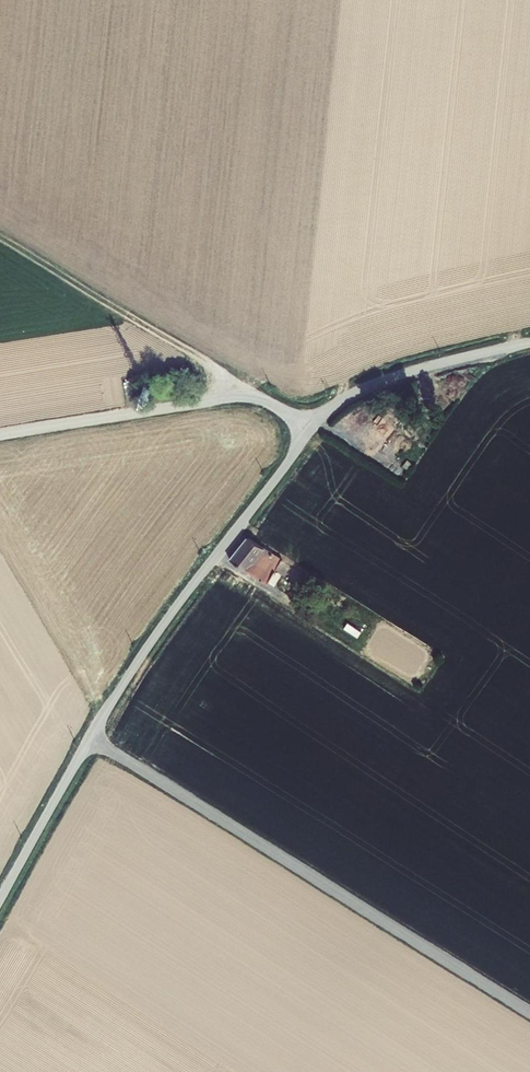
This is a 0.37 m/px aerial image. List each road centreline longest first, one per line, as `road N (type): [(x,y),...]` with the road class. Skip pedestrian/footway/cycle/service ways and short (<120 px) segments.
road 1 (unclassified): [(0,898),(143,652),(311,428)]
road 2 (track): [(91,737),(529,1017)]
road 3 (residential): [(0,435),(240,395),(265,399),(311,428)]
road 4 (track): [(240,395),(216,369),(0,237)]
road 5 (unclassified): [(311,428),(383,380),(529,343)]

